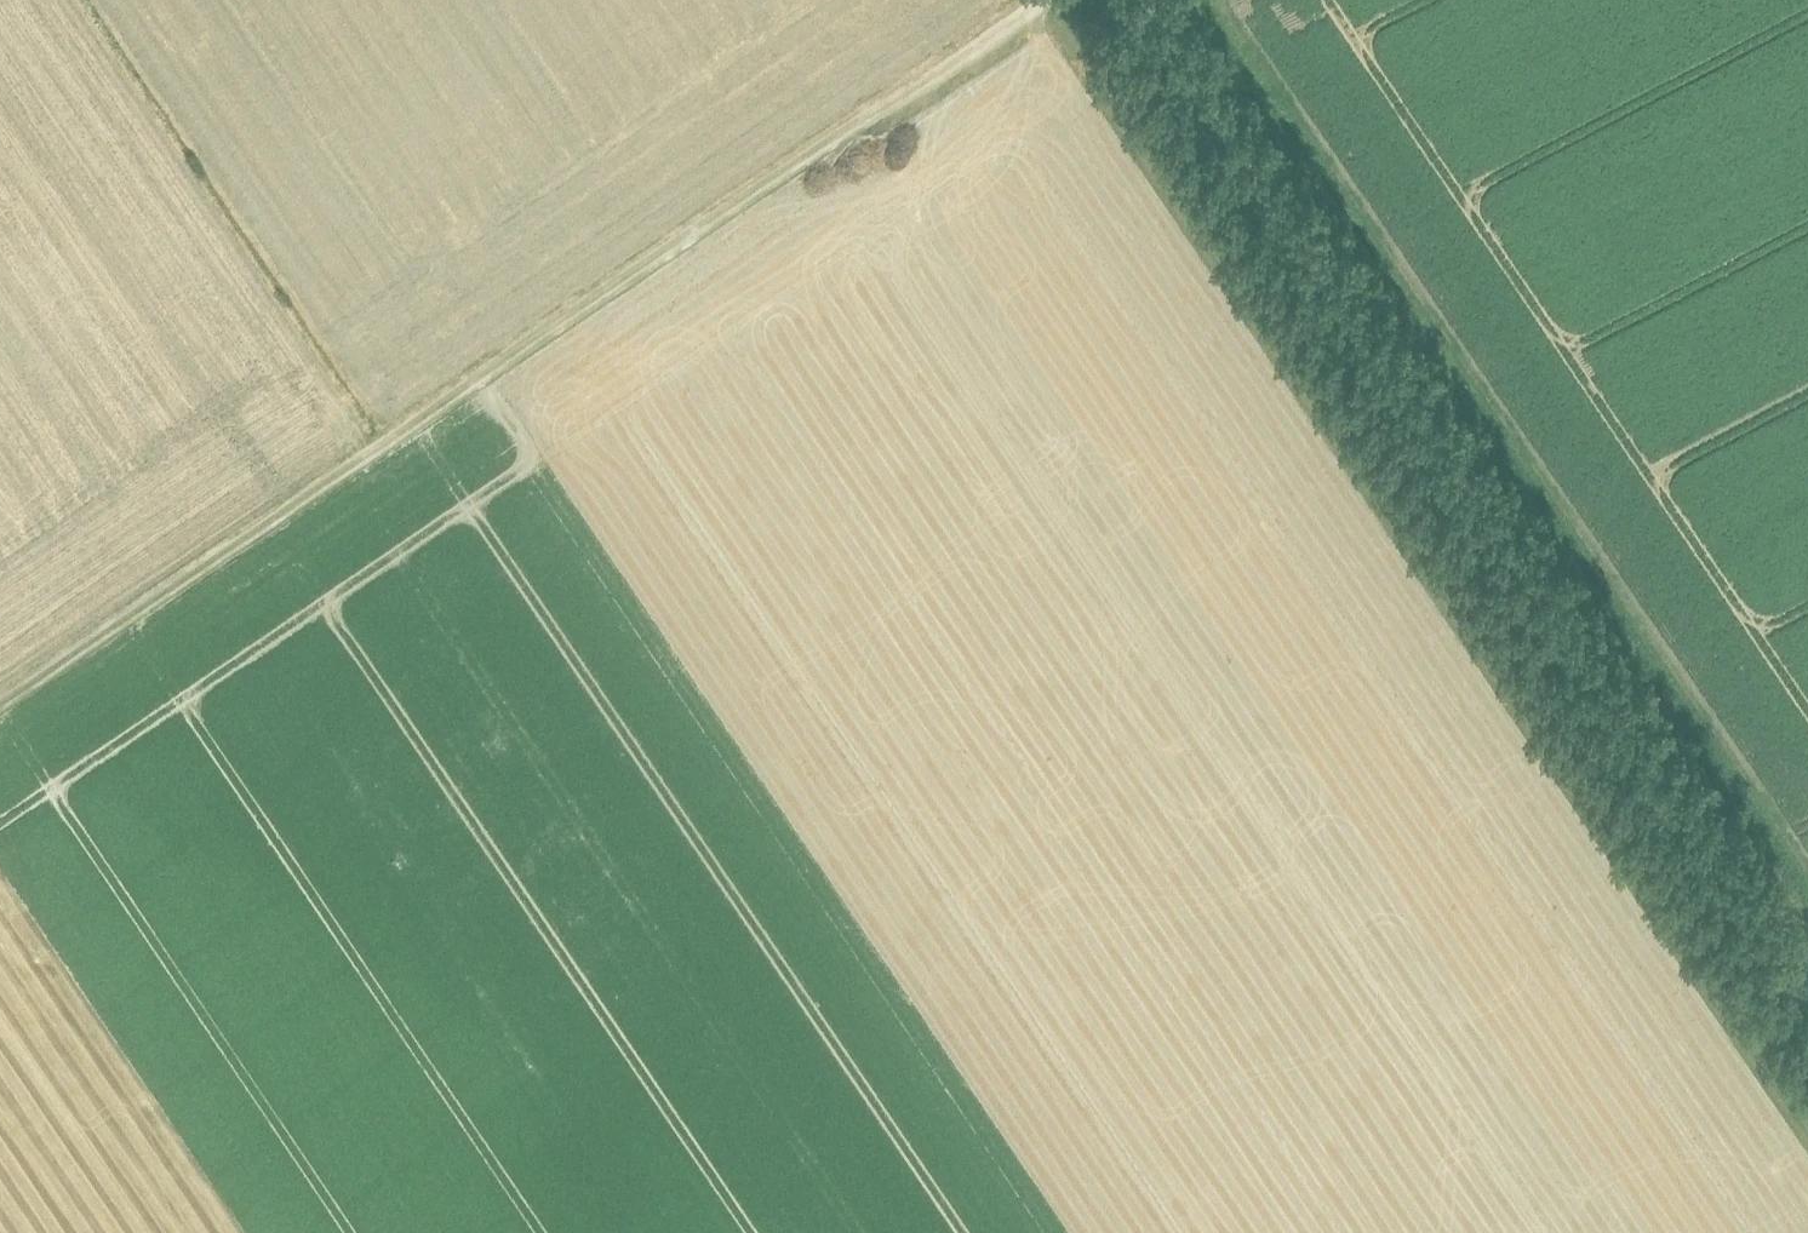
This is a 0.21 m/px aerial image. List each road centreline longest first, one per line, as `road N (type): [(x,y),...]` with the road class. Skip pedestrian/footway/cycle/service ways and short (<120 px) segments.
road 1 (unclassified): [(1796,980),(1138,0)]

